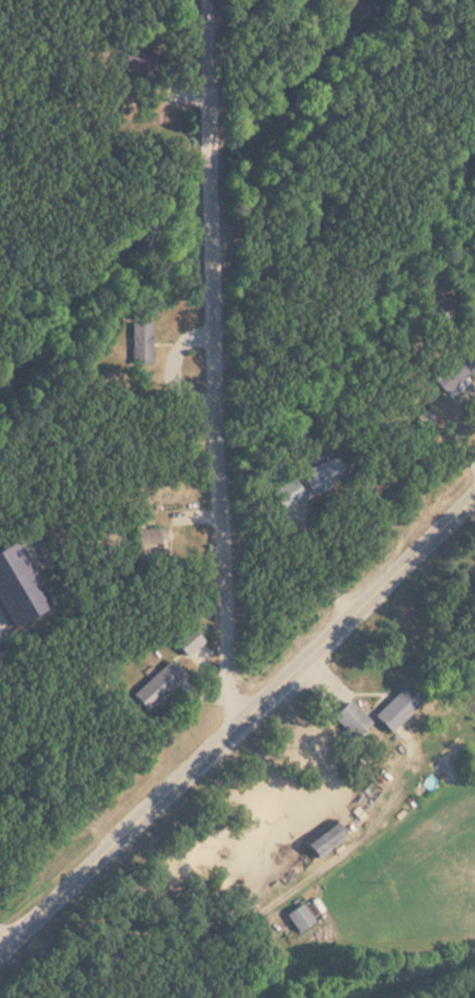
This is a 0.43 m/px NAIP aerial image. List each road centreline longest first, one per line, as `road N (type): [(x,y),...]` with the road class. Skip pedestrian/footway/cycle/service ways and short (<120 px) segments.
road 1 (residential): [(235,727),(208,0)]
road 2 (residential): [(0,951),(474,496)]

